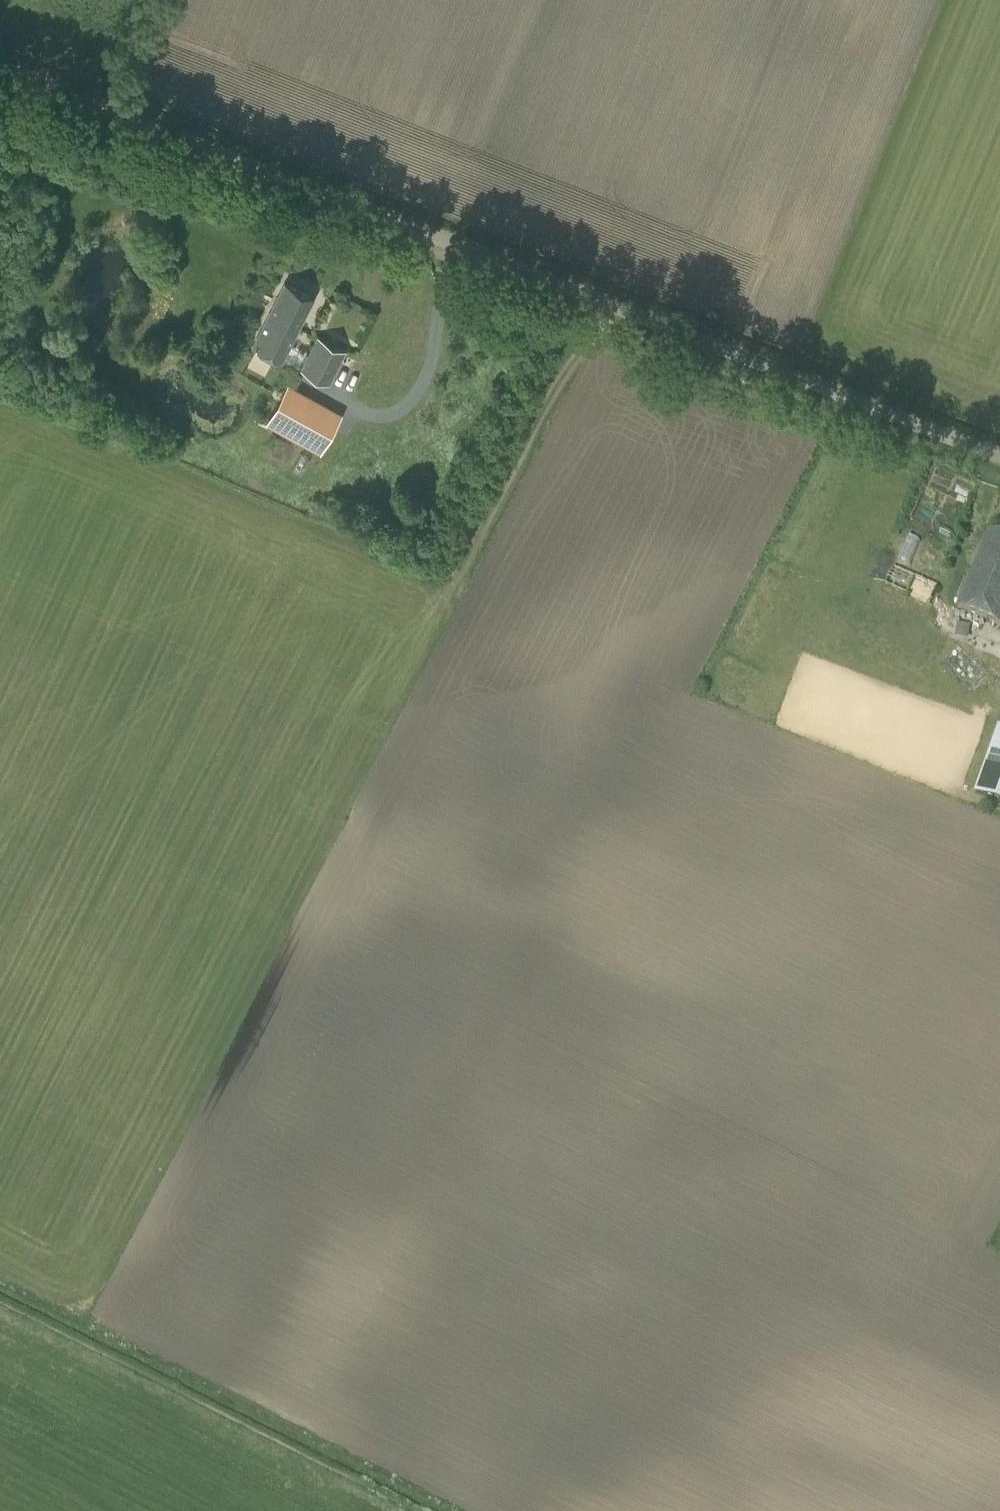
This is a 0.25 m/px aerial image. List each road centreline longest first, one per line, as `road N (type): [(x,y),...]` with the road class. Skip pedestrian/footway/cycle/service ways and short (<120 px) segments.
road 1 (unclassified): [(999,461),(0,68)]

